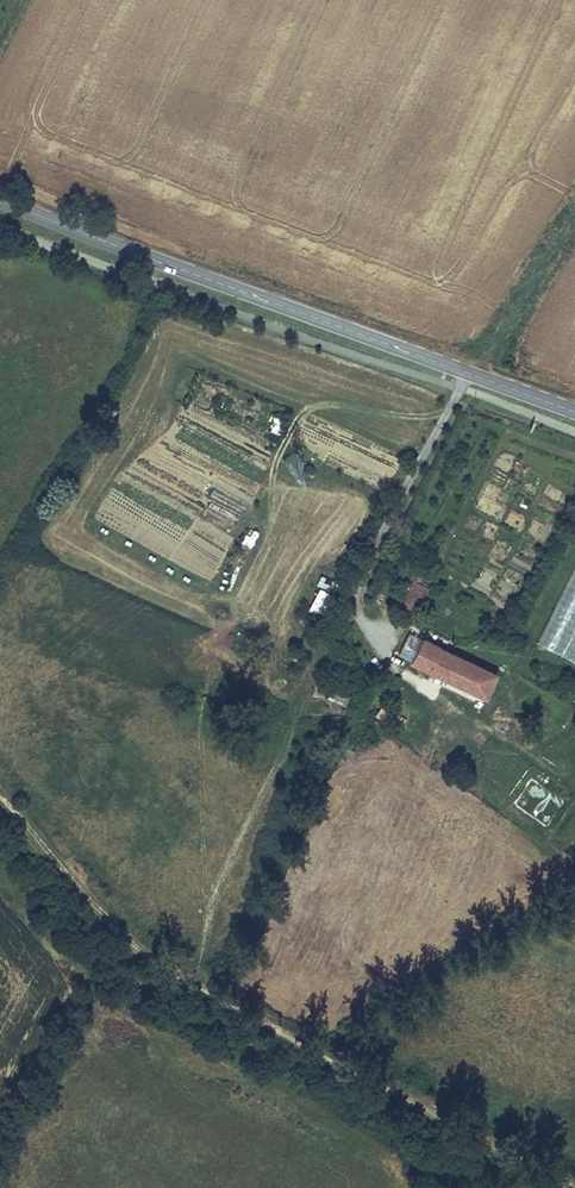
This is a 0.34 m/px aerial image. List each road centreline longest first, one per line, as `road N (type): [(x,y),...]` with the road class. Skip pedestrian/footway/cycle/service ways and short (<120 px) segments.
road 1 (tertiary): [(467,373),(0,200)]
road 2 (residential): [(467,373),(350,604),(397,628)]
road 3 (track): [(467,373),(574,223)]
road 4 (track): [(0,1119),(68,1004)]

